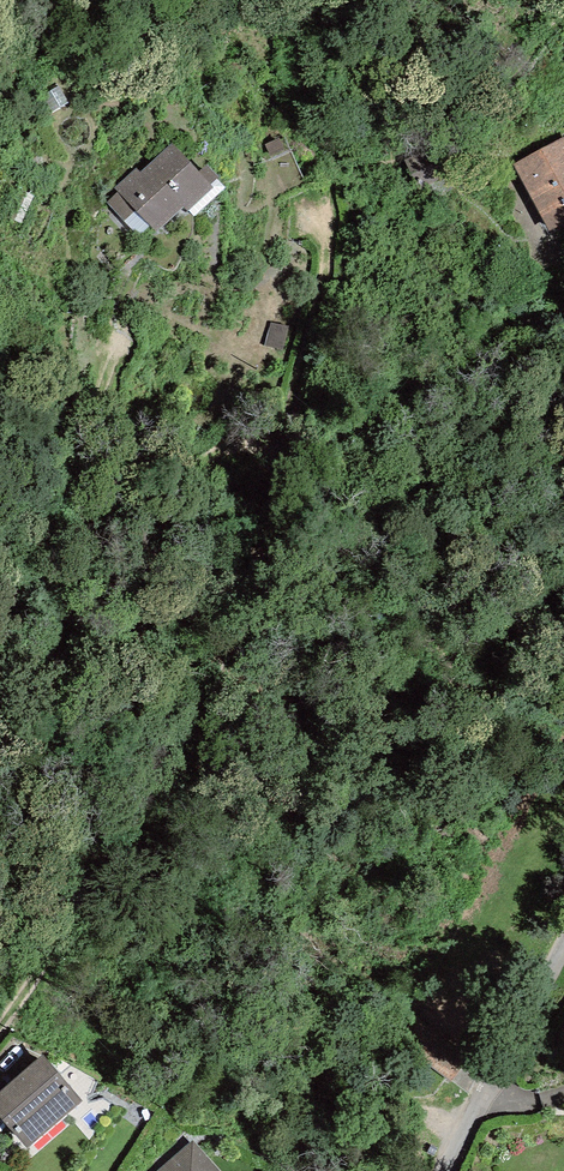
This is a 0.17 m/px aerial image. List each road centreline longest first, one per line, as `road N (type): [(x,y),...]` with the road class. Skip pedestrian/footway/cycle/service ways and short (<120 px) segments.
road 1 (track): [(0,1028),(103,851),(183,739),(245,603),(306,368),(329,217)]
road 2 (track): [(133,263),(82,458),(82,506),(91,531),(102,541),(123,534),(205,459),(289,434)]
road 3 (unclassified): [(563,940),(444,1170)]

